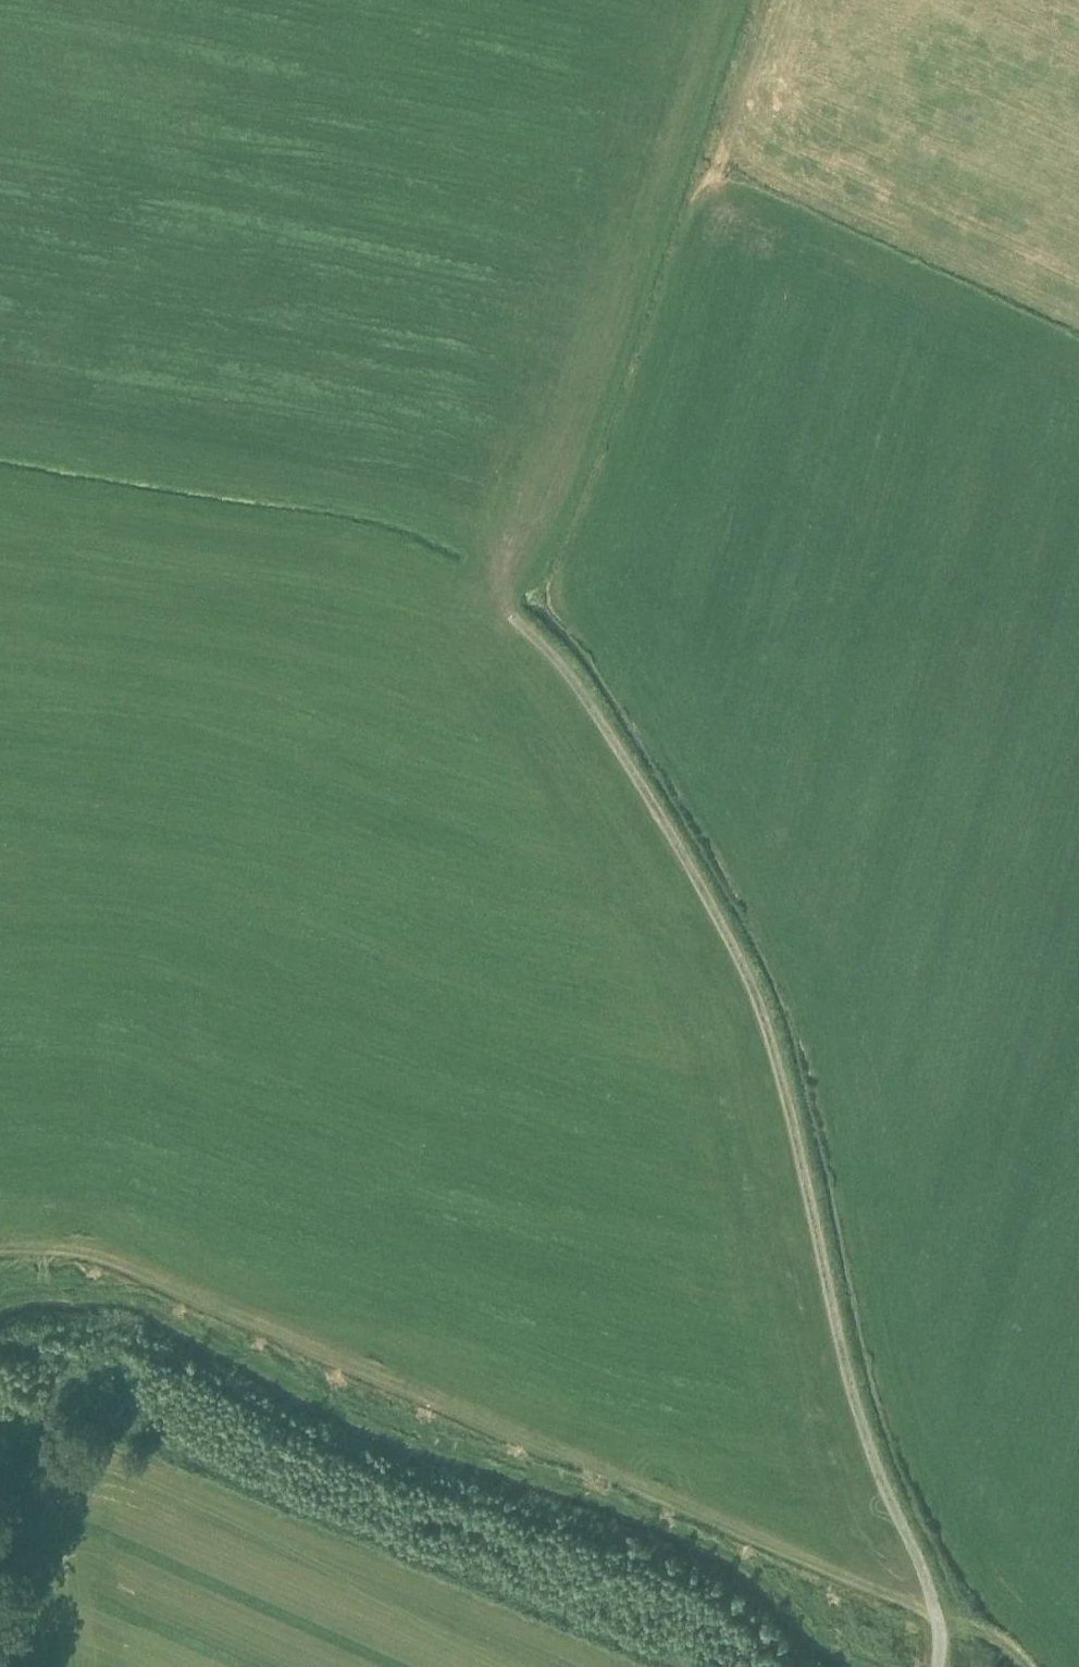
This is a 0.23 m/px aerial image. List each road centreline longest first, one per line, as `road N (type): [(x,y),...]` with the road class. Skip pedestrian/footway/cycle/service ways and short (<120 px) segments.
road 1 (track): [(937,1666),(942,1647),(923,1569),(879,1477),(774,1049),(743,968),(625,763),(511,616)]

